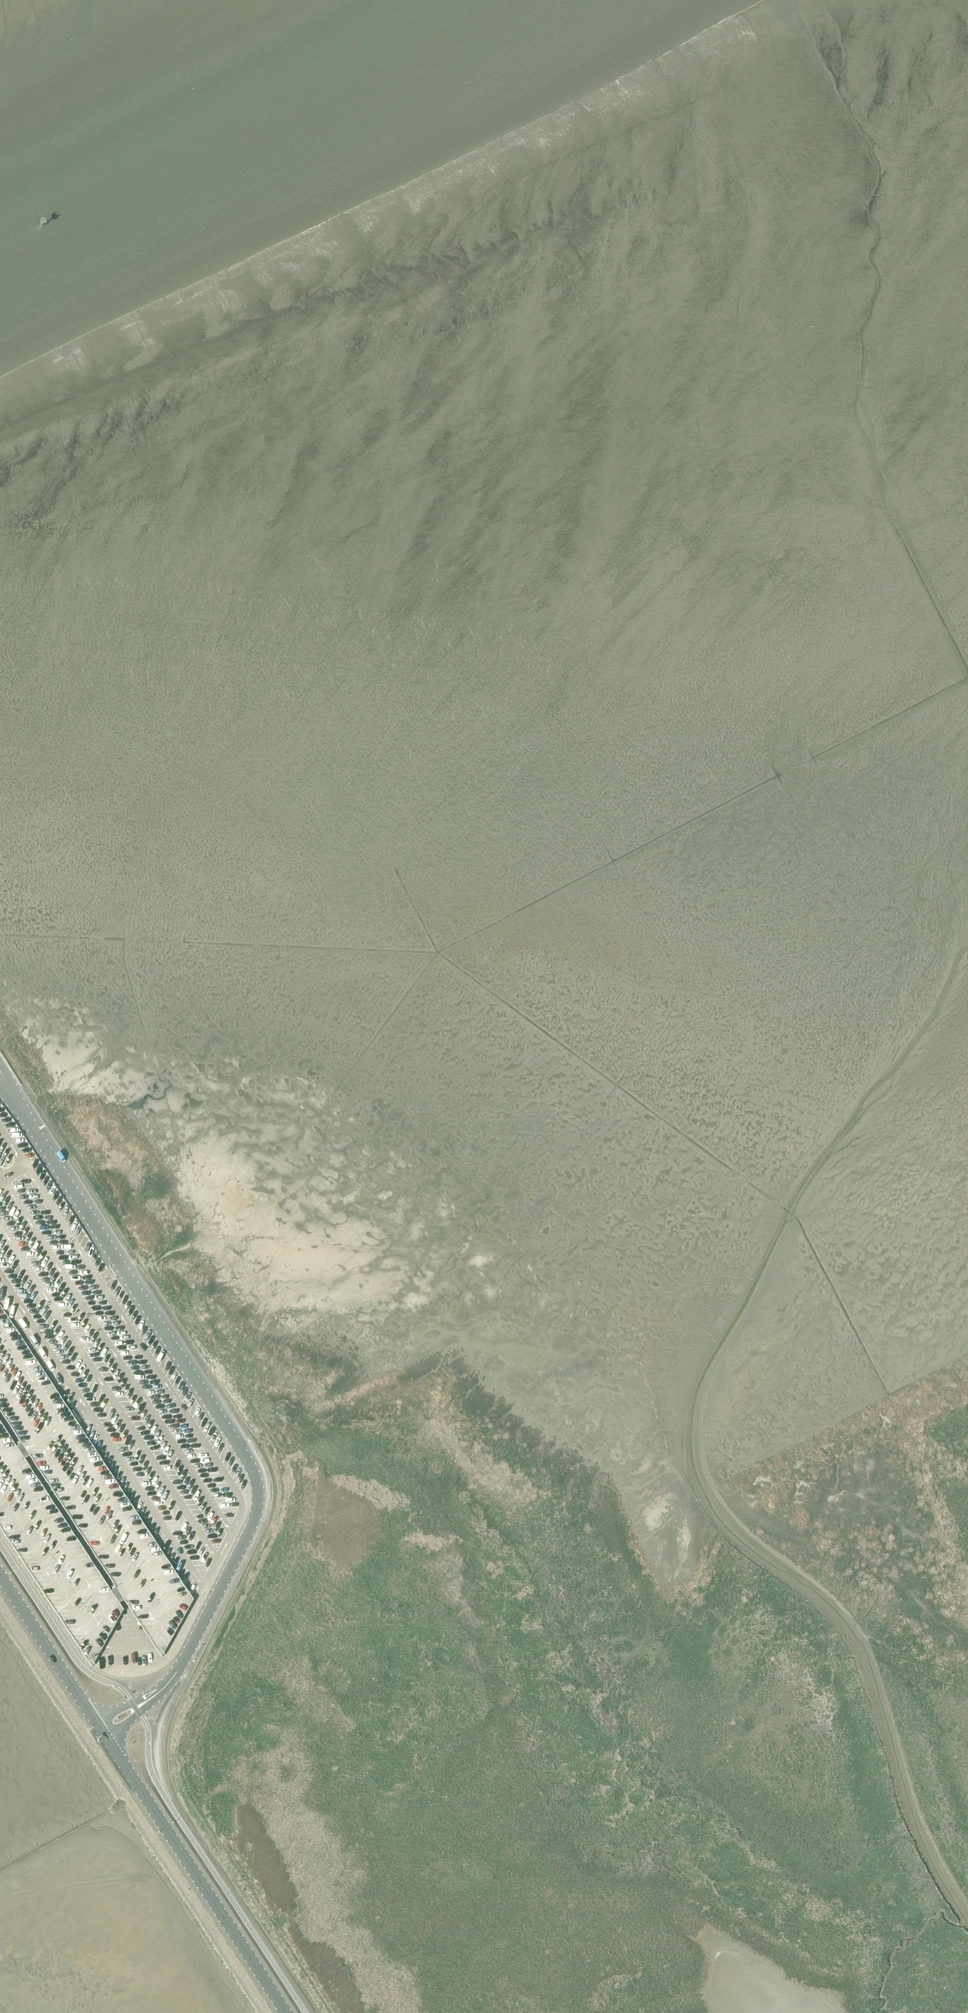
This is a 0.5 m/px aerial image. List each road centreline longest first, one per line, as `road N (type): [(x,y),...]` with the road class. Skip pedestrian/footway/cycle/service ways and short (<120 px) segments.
road 1 (primary): [(154,1696),(174,1674),(256,1517),(254,1481),(14,1094)]
road 2 (primary): [(286,2012),(106,1738)]
road 3 (unclassified): [(96,1723),(0,1577)]

